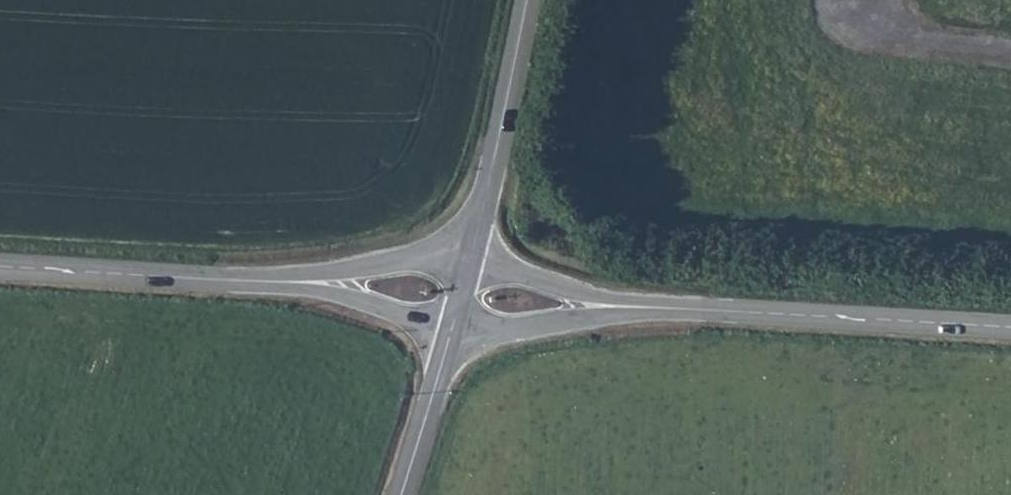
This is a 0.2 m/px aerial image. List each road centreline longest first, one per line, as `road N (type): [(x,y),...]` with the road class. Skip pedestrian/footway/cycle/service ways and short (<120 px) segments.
road 1 (tertiary): [(1010,326),(627,306)]
road 2 (tertiary): [(285,280),(0,263)]
road 3 (tertiary): [(528,0),(471,250)]
road 4 (tertiary): [(471,250),(285,280)]
road 5 (tertiary): [(448,343),(627,306)]
road 6 (tertiary): [(285,280),(395,311),(448,343)]
road 7 (tertiary): [(627,306),(471,250)]
road 8 (tertiary): [(448,343),(402,494)]

